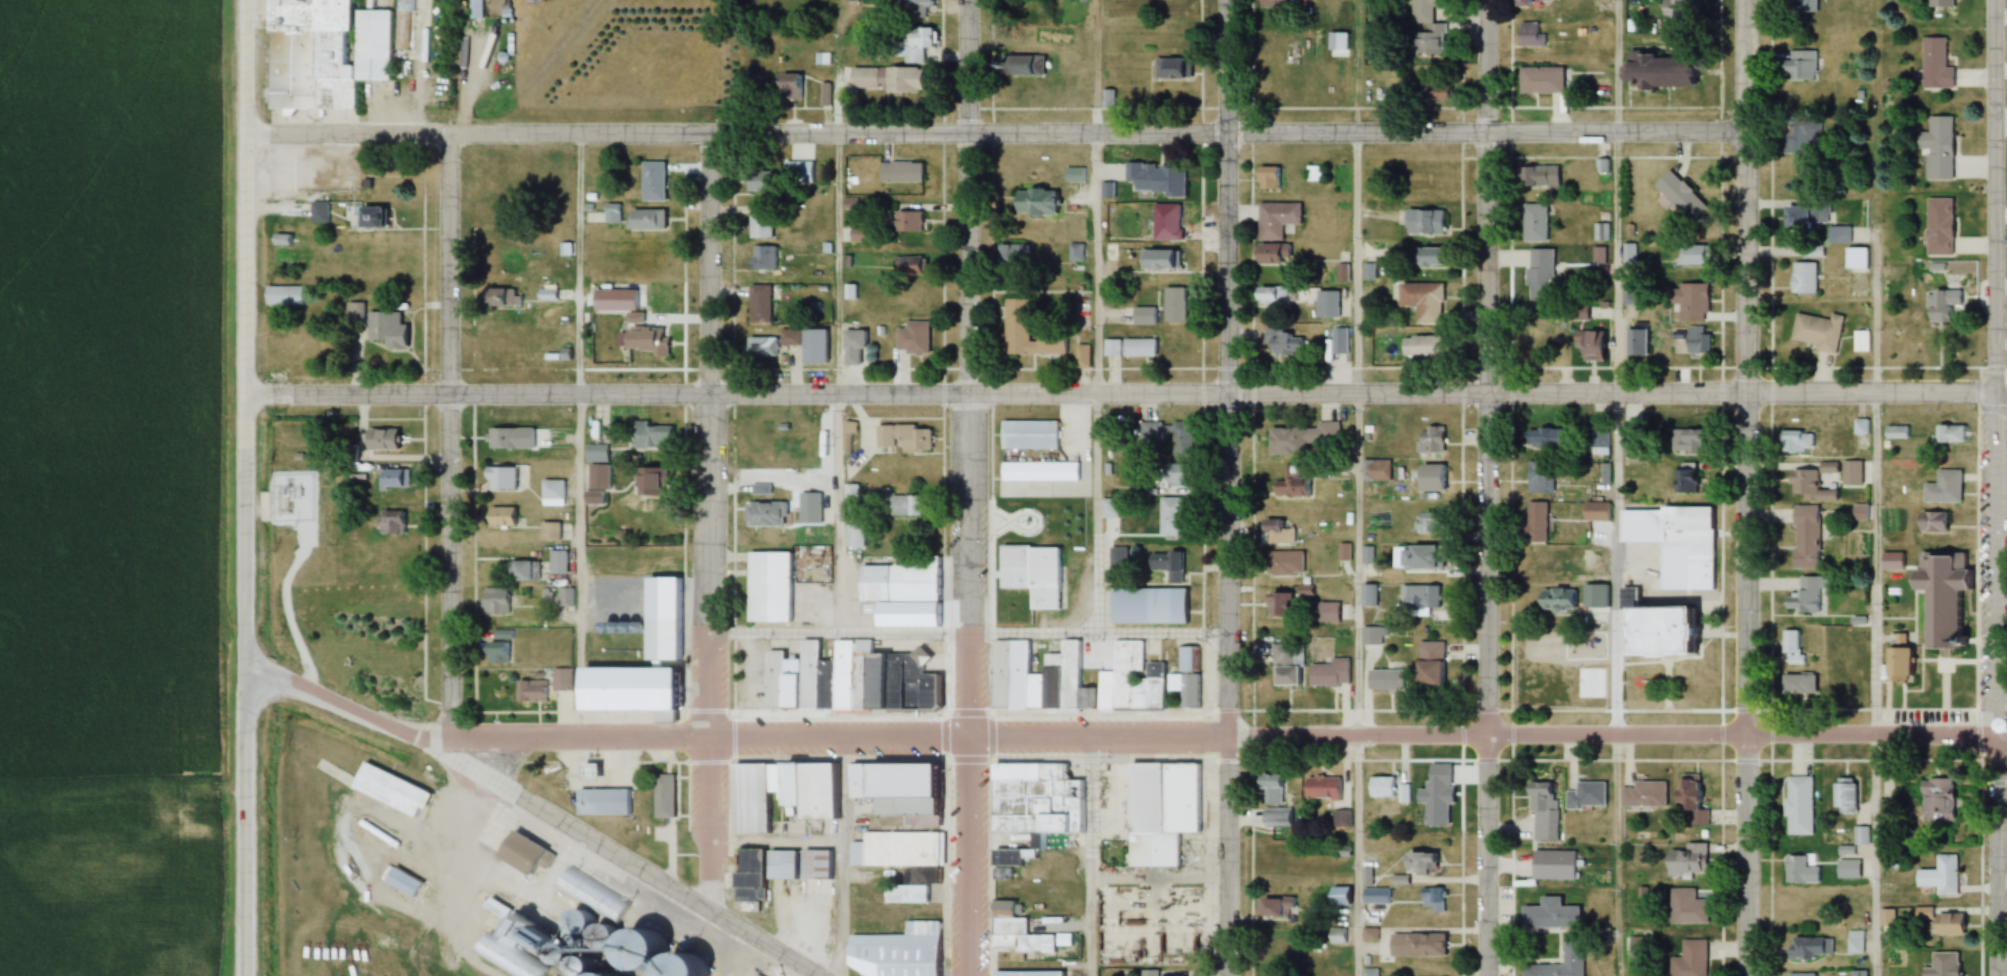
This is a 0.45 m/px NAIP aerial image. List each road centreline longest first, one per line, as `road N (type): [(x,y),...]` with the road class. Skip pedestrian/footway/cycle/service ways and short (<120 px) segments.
road 1 (residential): [(1994,393),(244,394)]
road 2 (tertiary): [(2006,749),(1979,739),(1875,736),(424,740)]
road 3 (residential): [(1745,134),(245,133)]
road 4 (tertiary): [(243,975),(245,0)]
road 5 (residential): [(1997,975),(1995,0)]
road 6 (residential): [(1747,975),(1745,0)]
road 7 (residential): [(969,975),(968,0)]
road 8 (residential): [(1227,975),(1226,0)]
road 9 (residential): [(1488,975),(1487,0)]
road 10 (residential): [(703,908),(709,132)]
road 11 (residential): [(449,740),(447,132)]
road 12 (residential): [(816,975),(424,740)]
road 13 (tertiary): [(424,740),(309,690),(245,679)]

